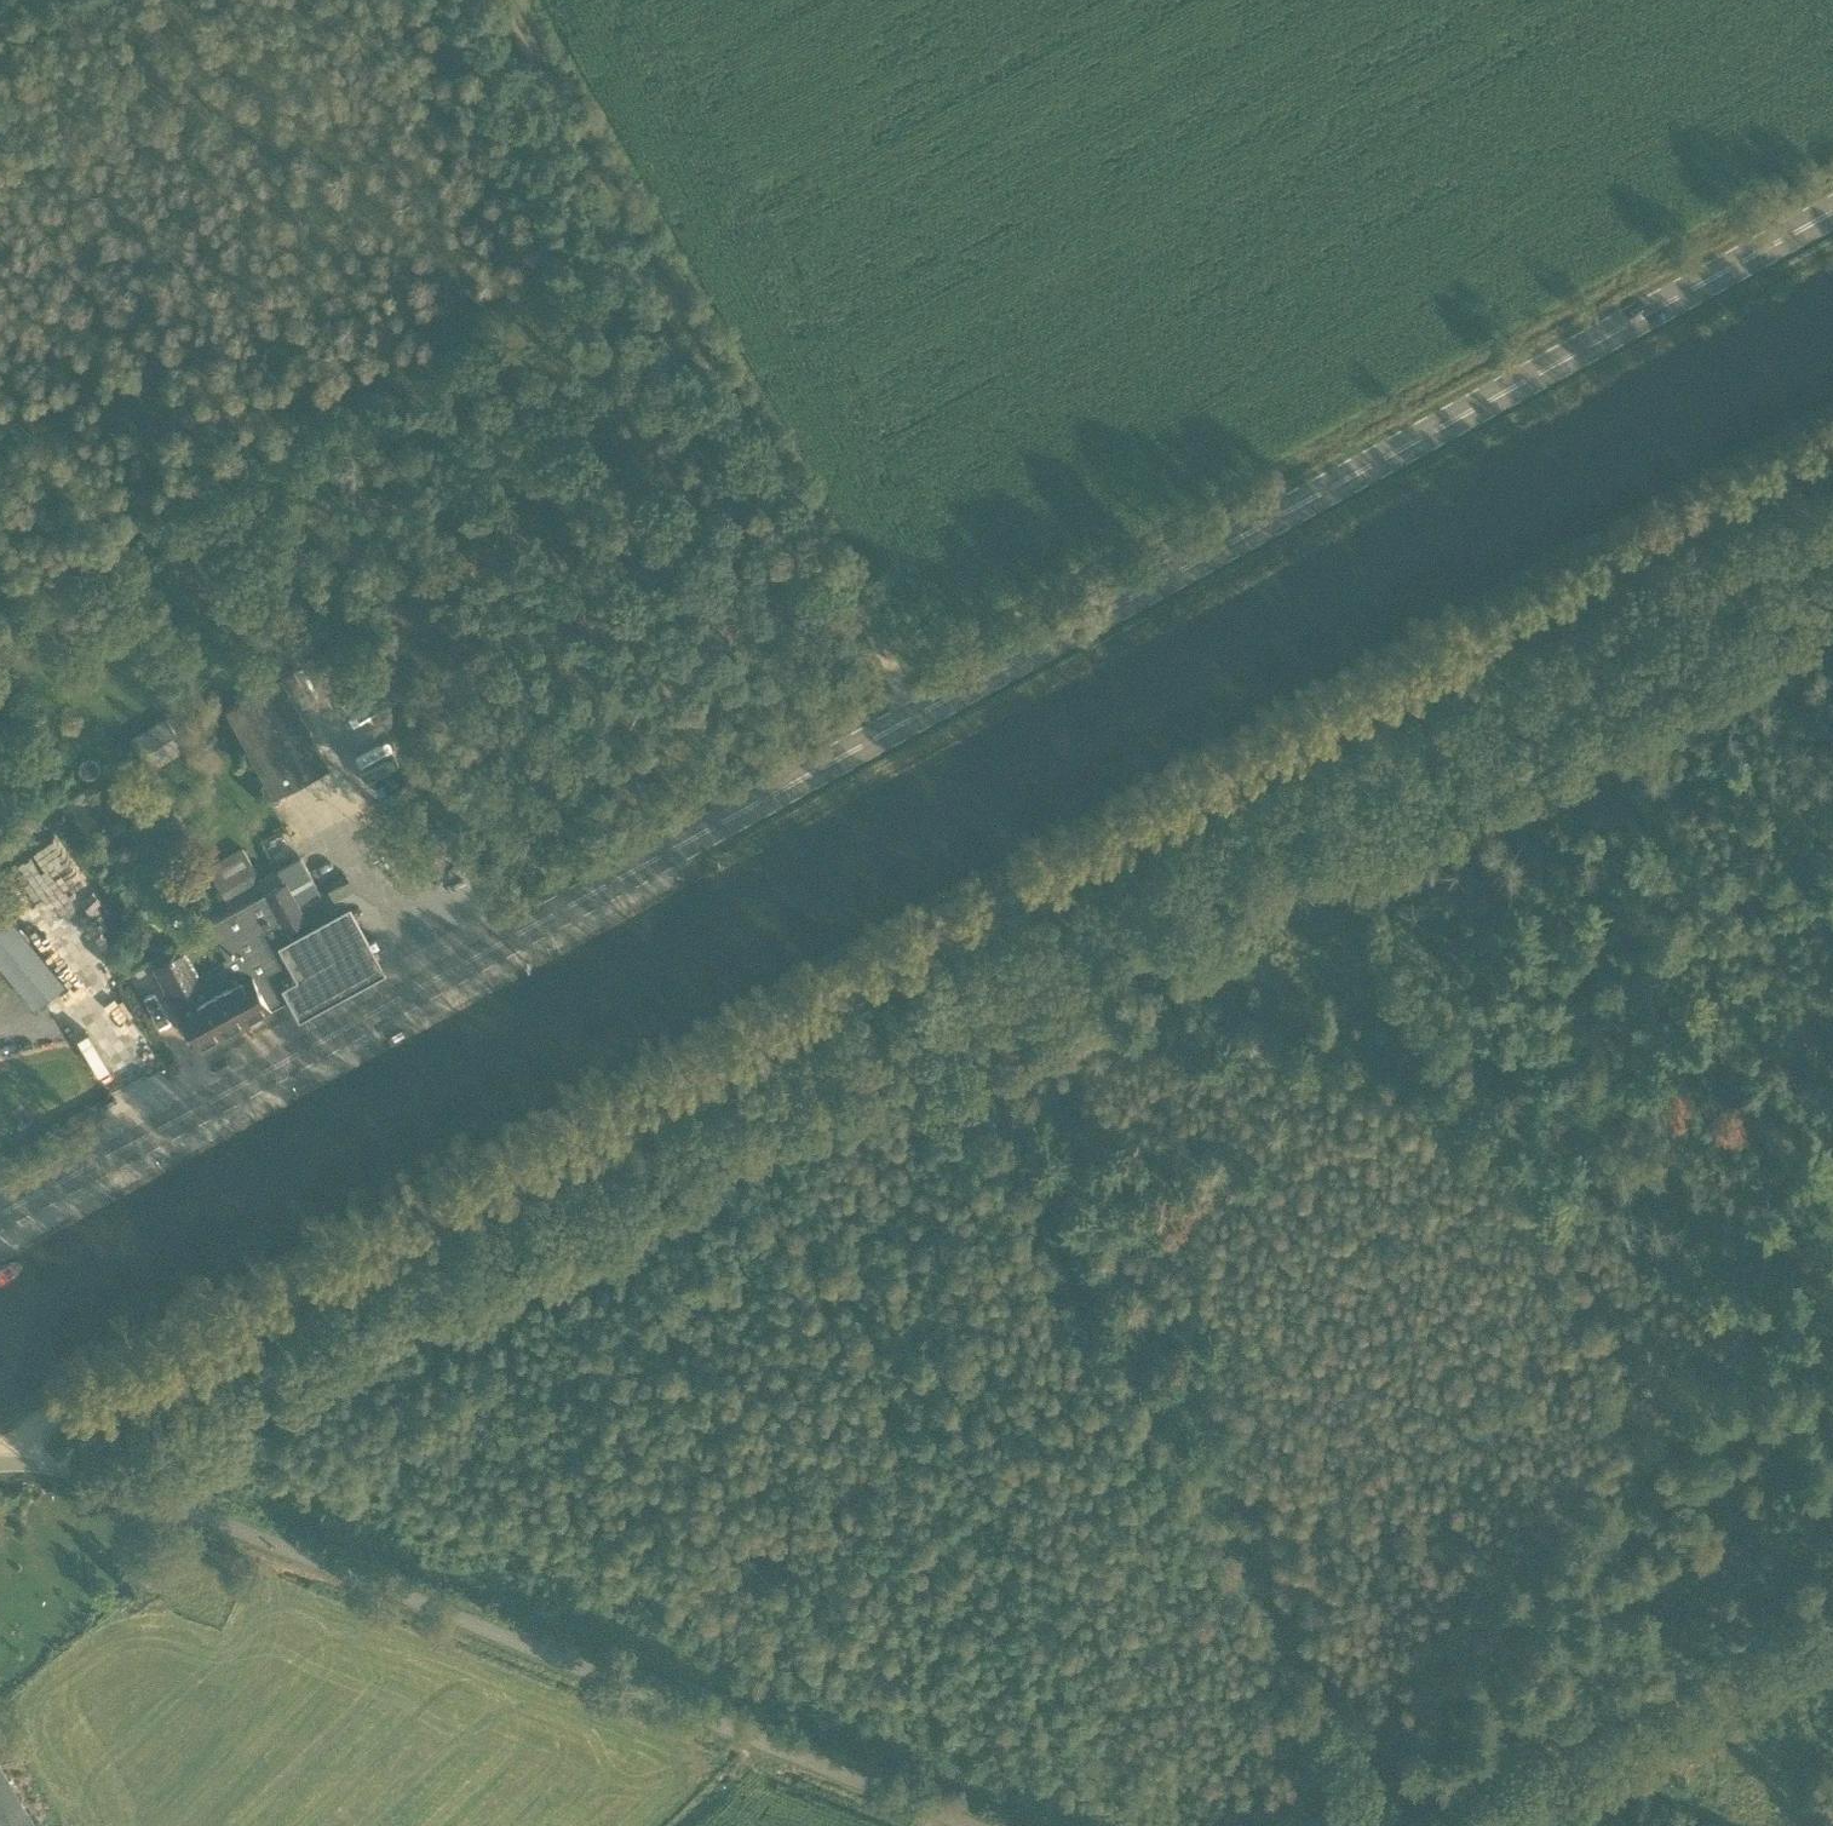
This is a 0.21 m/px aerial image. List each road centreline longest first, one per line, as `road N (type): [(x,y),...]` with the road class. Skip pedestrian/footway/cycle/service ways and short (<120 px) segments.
road 1 (track): [(0,1451),(1832,436)]
road 2 (secondary): [(0,1212),(1832,209)]
road 3 (unclassified): [(0,1464),(91,1478),(970,1825)]
road 4 (track): [(915,713),(500,0)]

